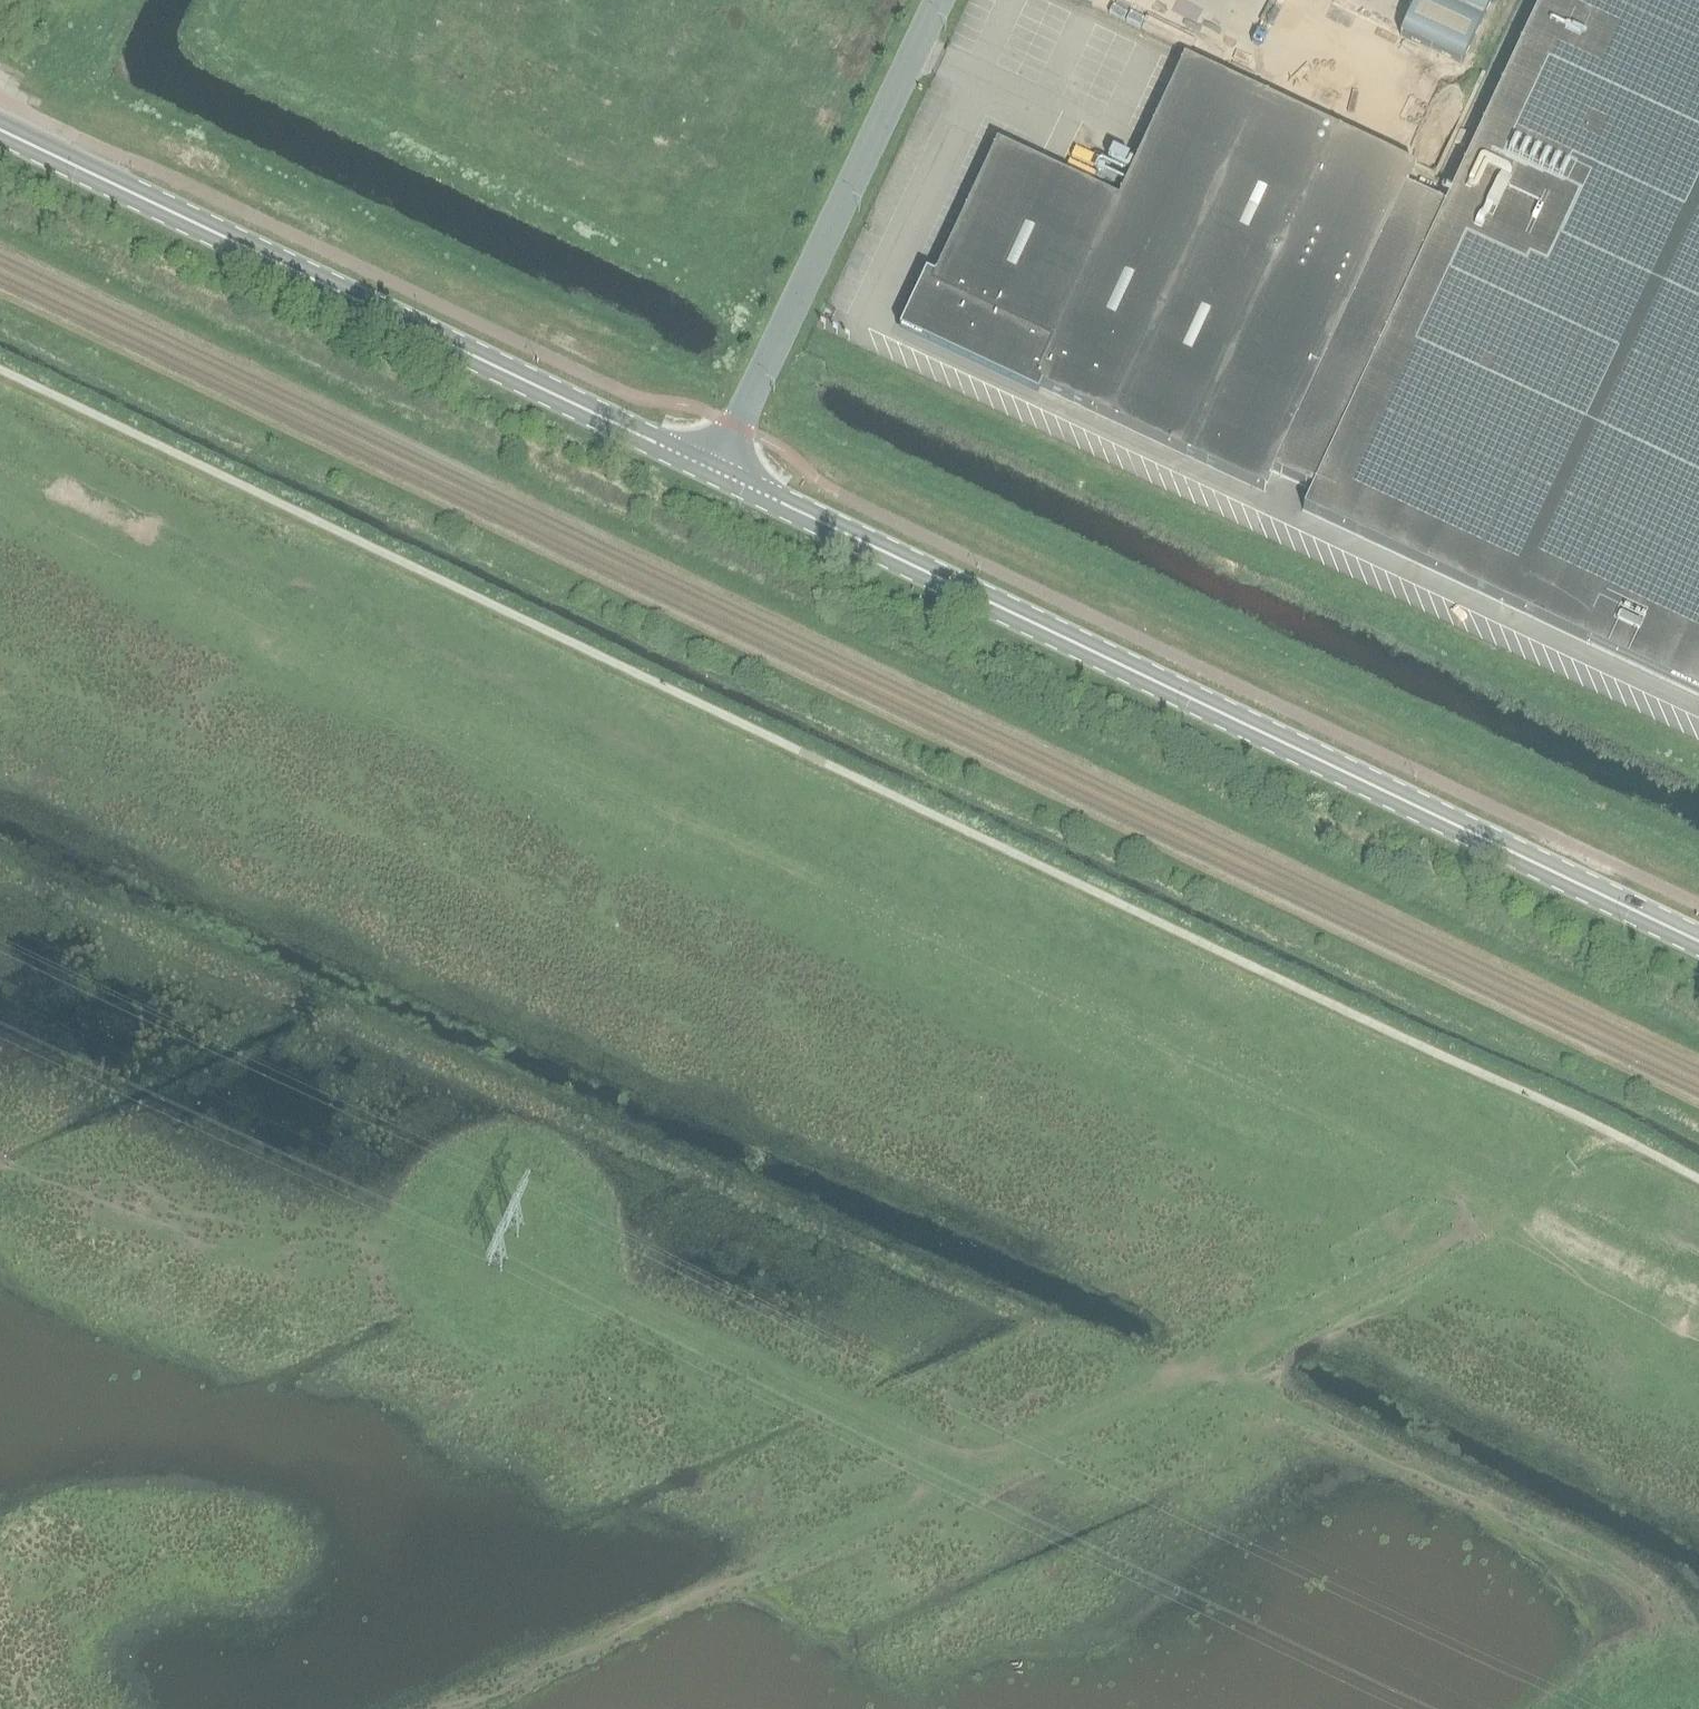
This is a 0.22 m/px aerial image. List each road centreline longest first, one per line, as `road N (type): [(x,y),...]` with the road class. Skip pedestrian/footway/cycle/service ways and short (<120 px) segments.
road 1 (tertiary): [(1698,938),(716,471)]
road 2 (tertiary): [(716,471),(0,129)]
road 3 (unclassified): [(716,471),(937,0)]

